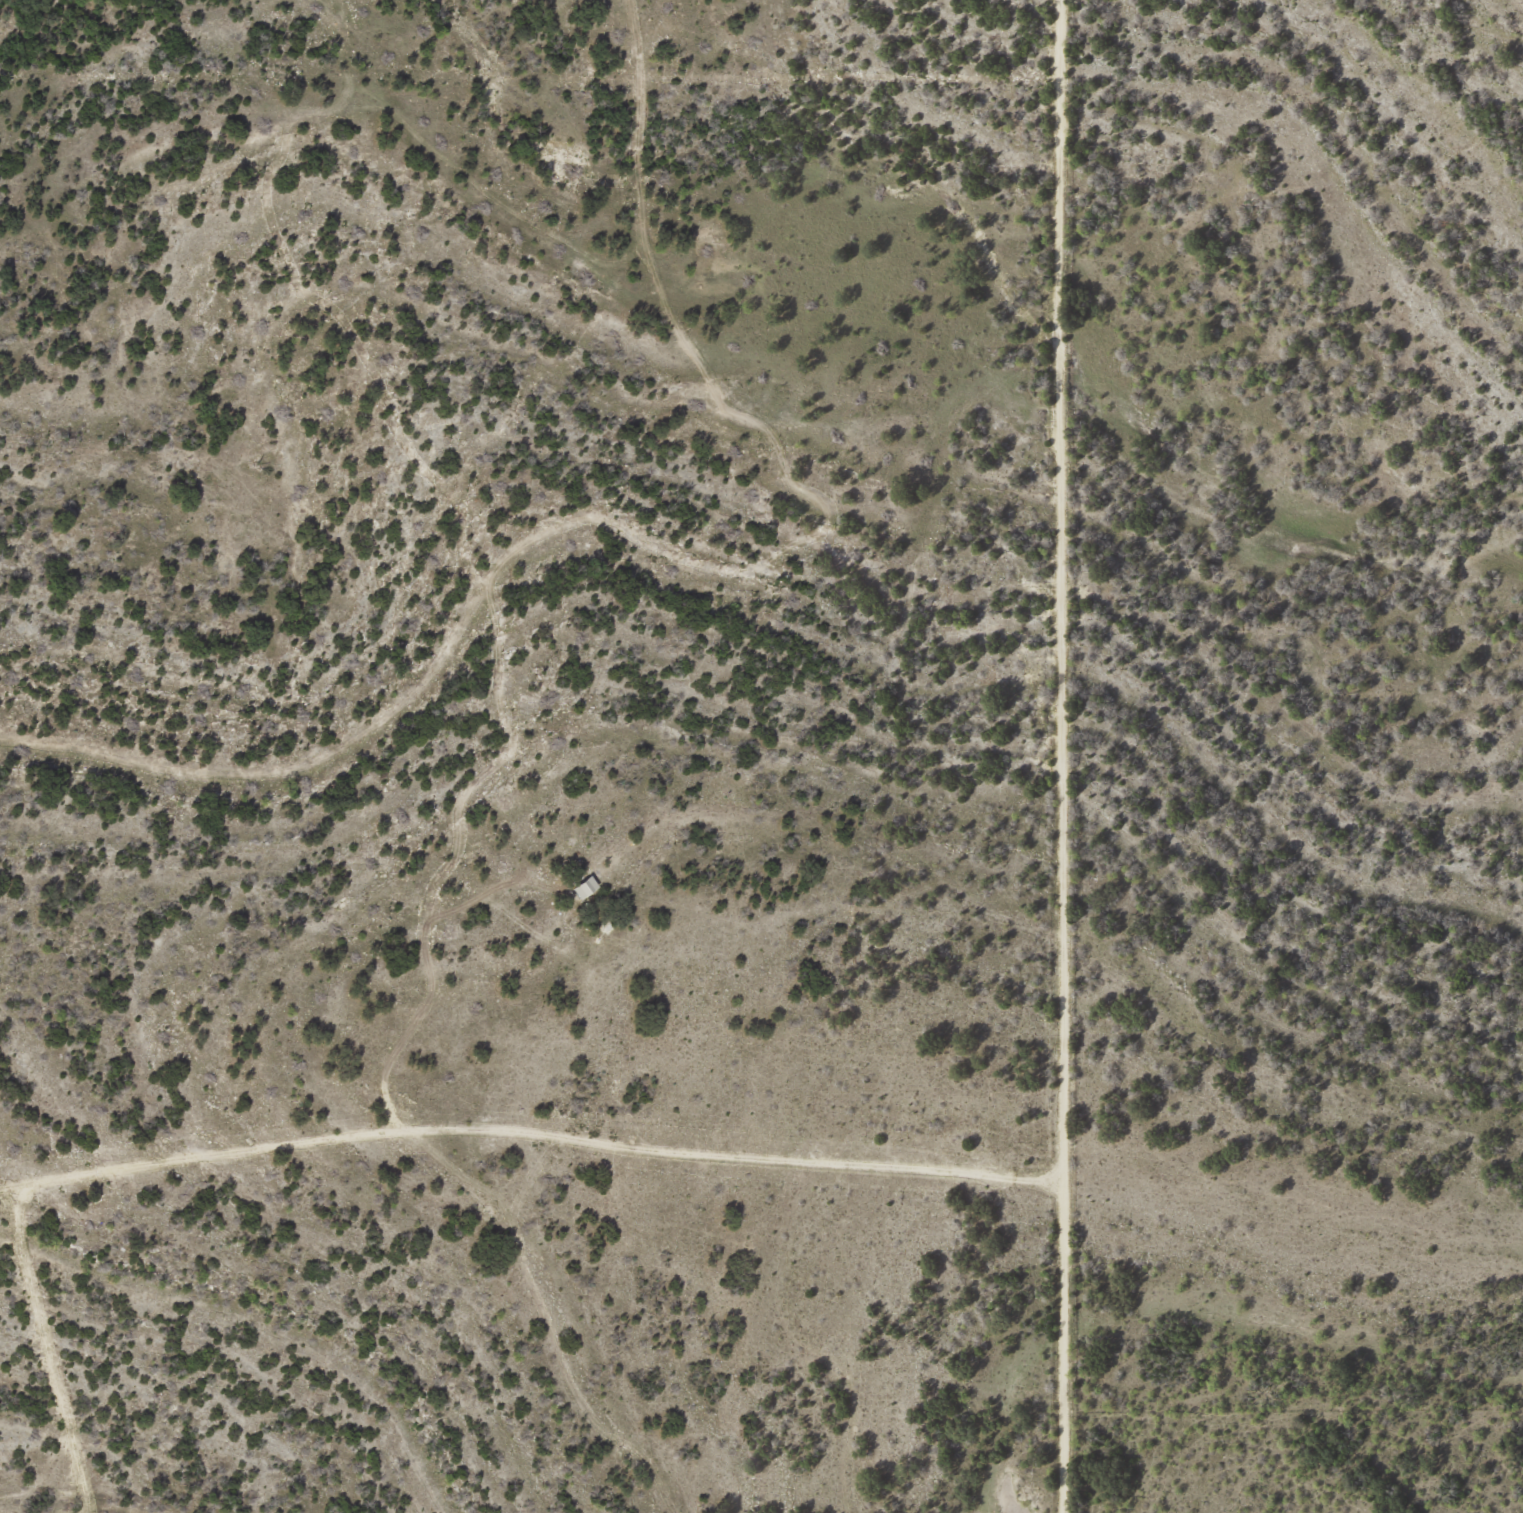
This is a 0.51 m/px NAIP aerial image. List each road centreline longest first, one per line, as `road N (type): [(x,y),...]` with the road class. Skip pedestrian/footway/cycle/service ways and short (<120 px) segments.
road 1 (residential): [(1035,1512),(1034,0)]

